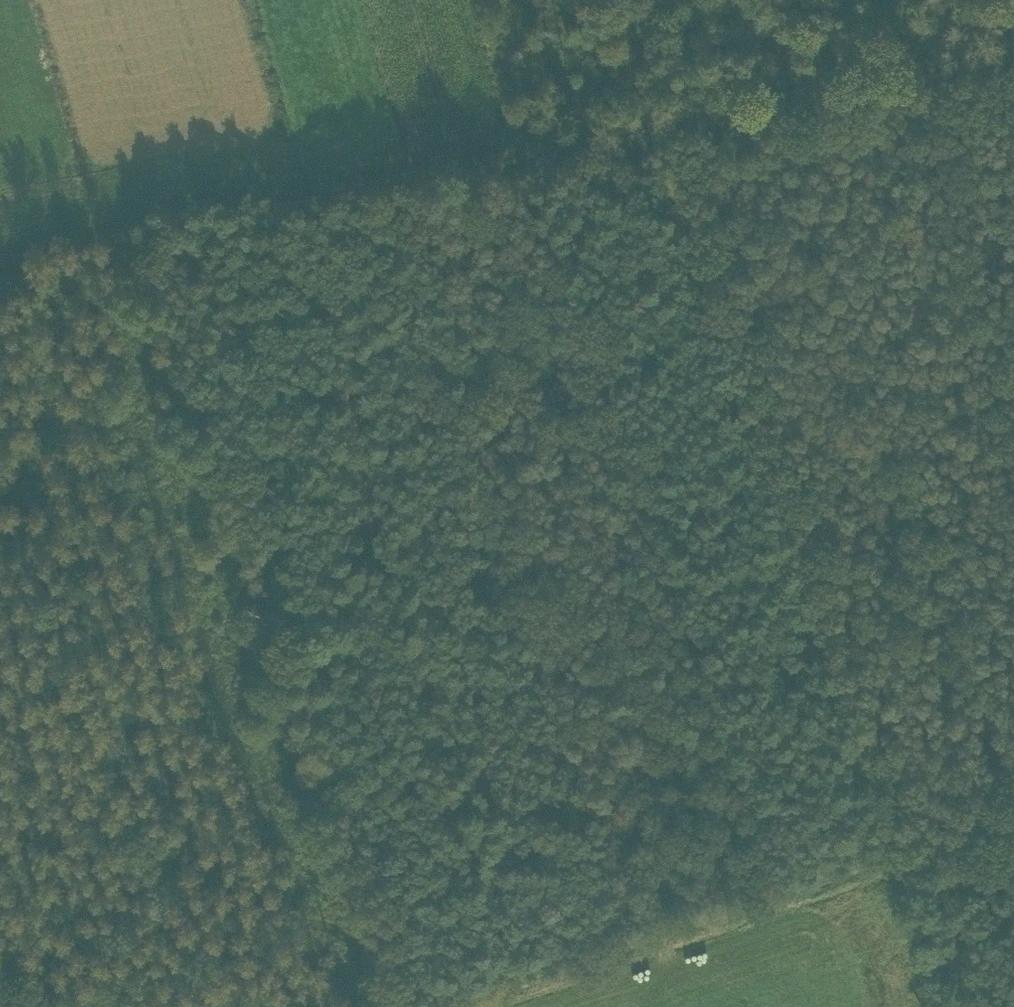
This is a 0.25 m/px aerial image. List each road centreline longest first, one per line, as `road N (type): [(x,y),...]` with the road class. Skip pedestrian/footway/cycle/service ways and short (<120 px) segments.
road 1 (track): [(1013,815),(448,1006)]

